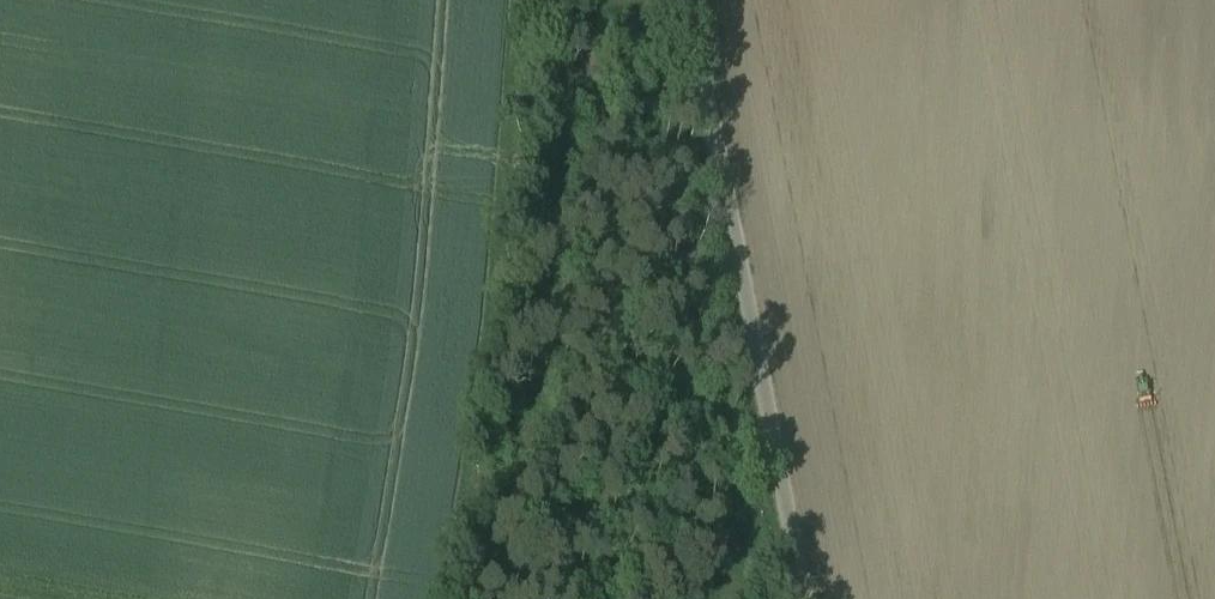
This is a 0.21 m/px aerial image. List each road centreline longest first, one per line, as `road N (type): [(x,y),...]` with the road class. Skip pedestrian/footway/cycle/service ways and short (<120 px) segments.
road 1 (unclassified): [(698,0),(804,598)]

